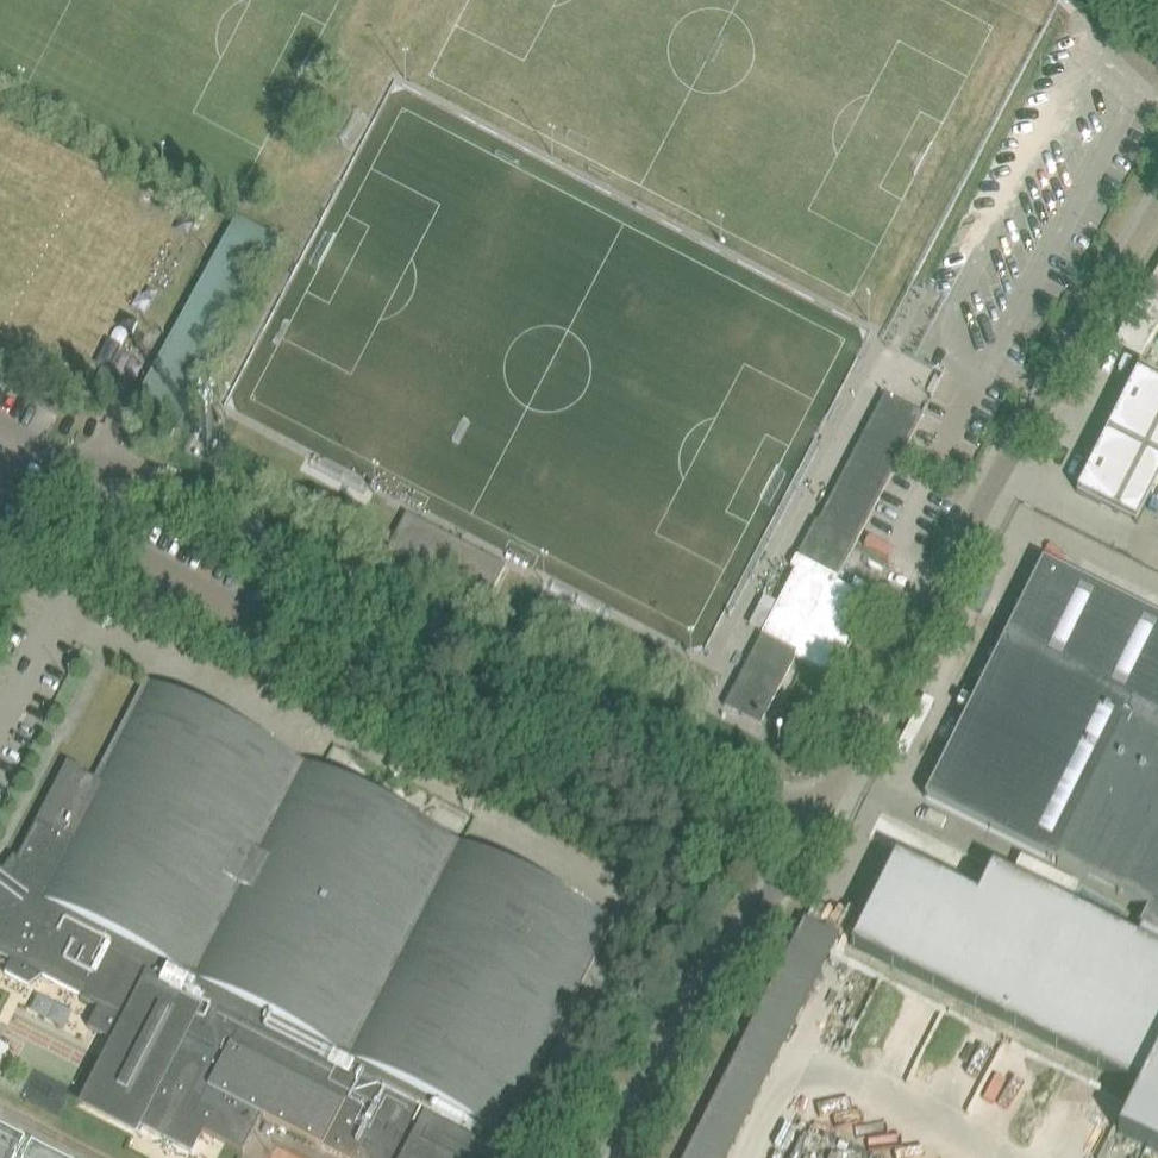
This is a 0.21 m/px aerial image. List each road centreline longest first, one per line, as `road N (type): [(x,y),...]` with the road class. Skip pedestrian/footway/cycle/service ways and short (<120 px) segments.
road 1 (residential): [(0,428),(79,463),(169,485),(816,818)]
road 2 (unclassified): [(816,818),(1011,453),(1157,209)]
road 3 (unclassified): [(619,1157),(679,1040),(816,818)]

